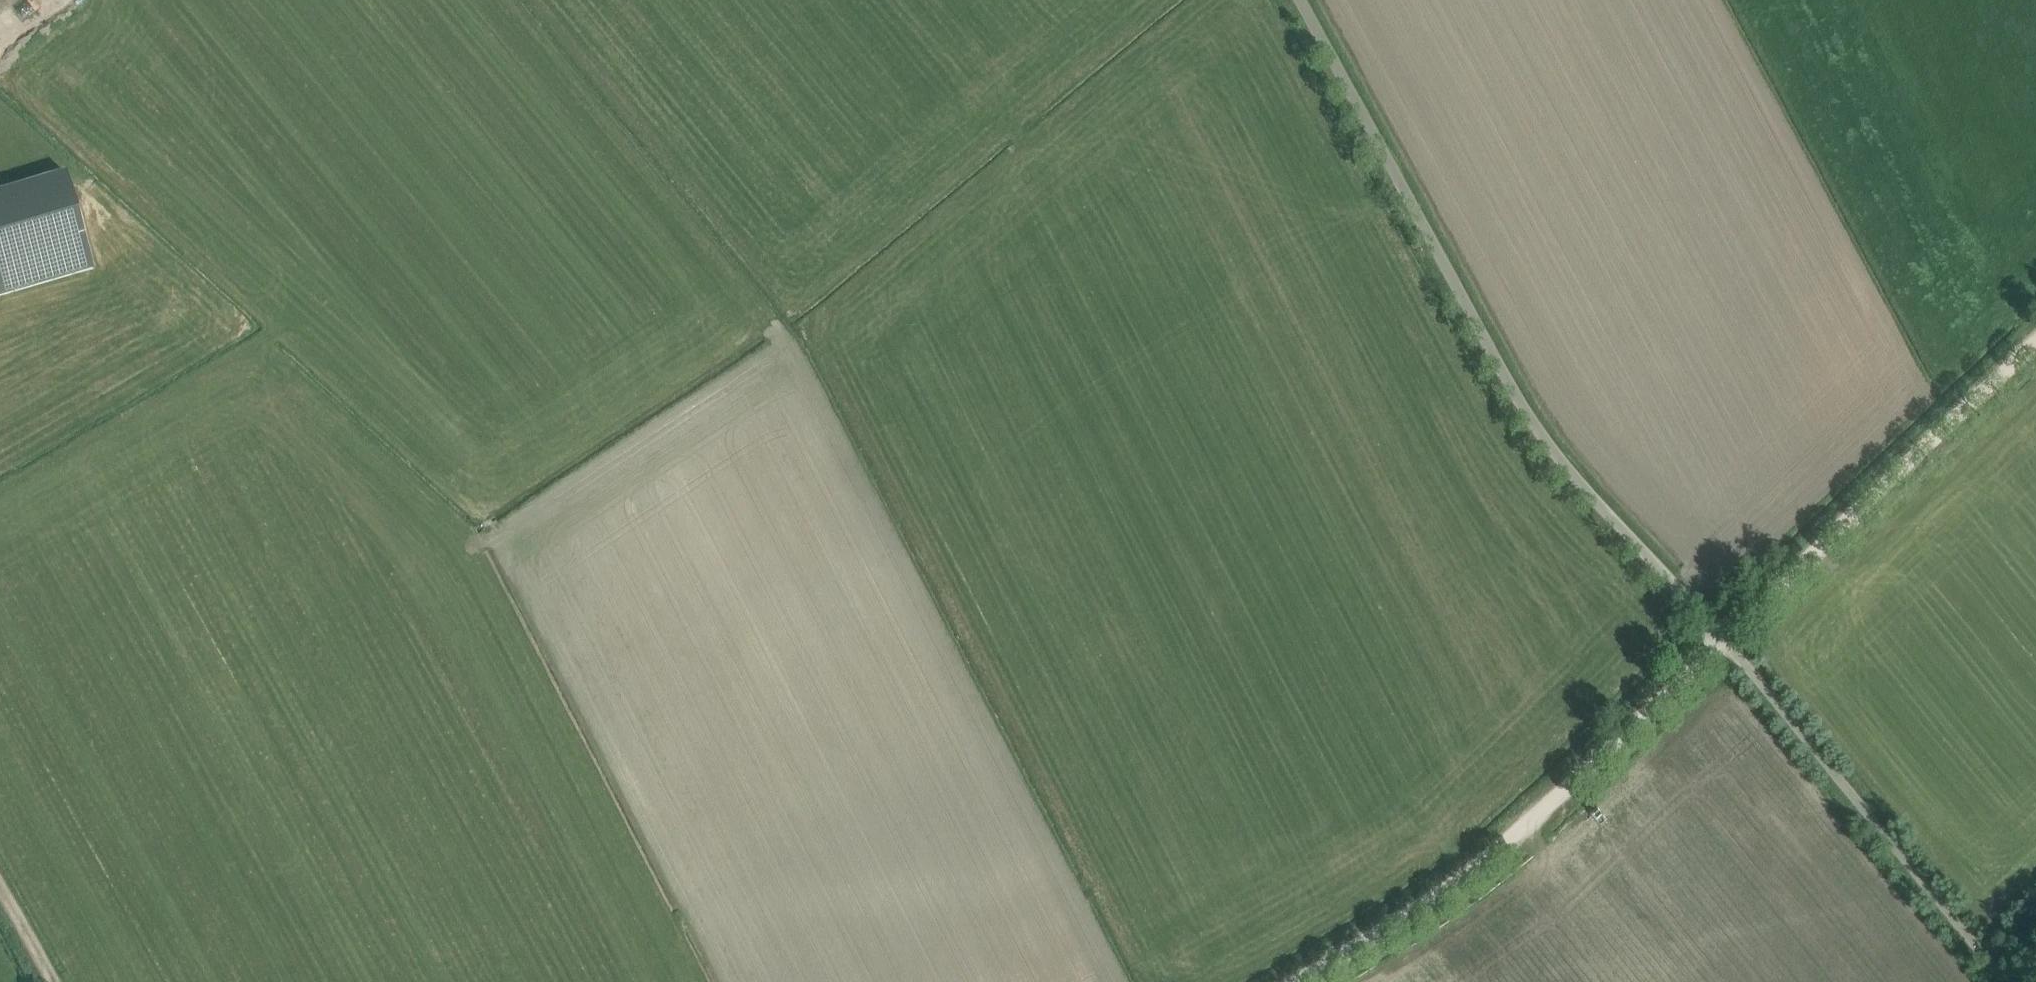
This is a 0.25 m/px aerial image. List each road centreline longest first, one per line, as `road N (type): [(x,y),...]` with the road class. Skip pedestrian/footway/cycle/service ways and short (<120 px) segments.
road 1 (unclassified): [(2005,981),(1524,411),(1300,0)]
road 2 (track): [(2035,342),(1532,821),(1467,876),(1296,981)]

